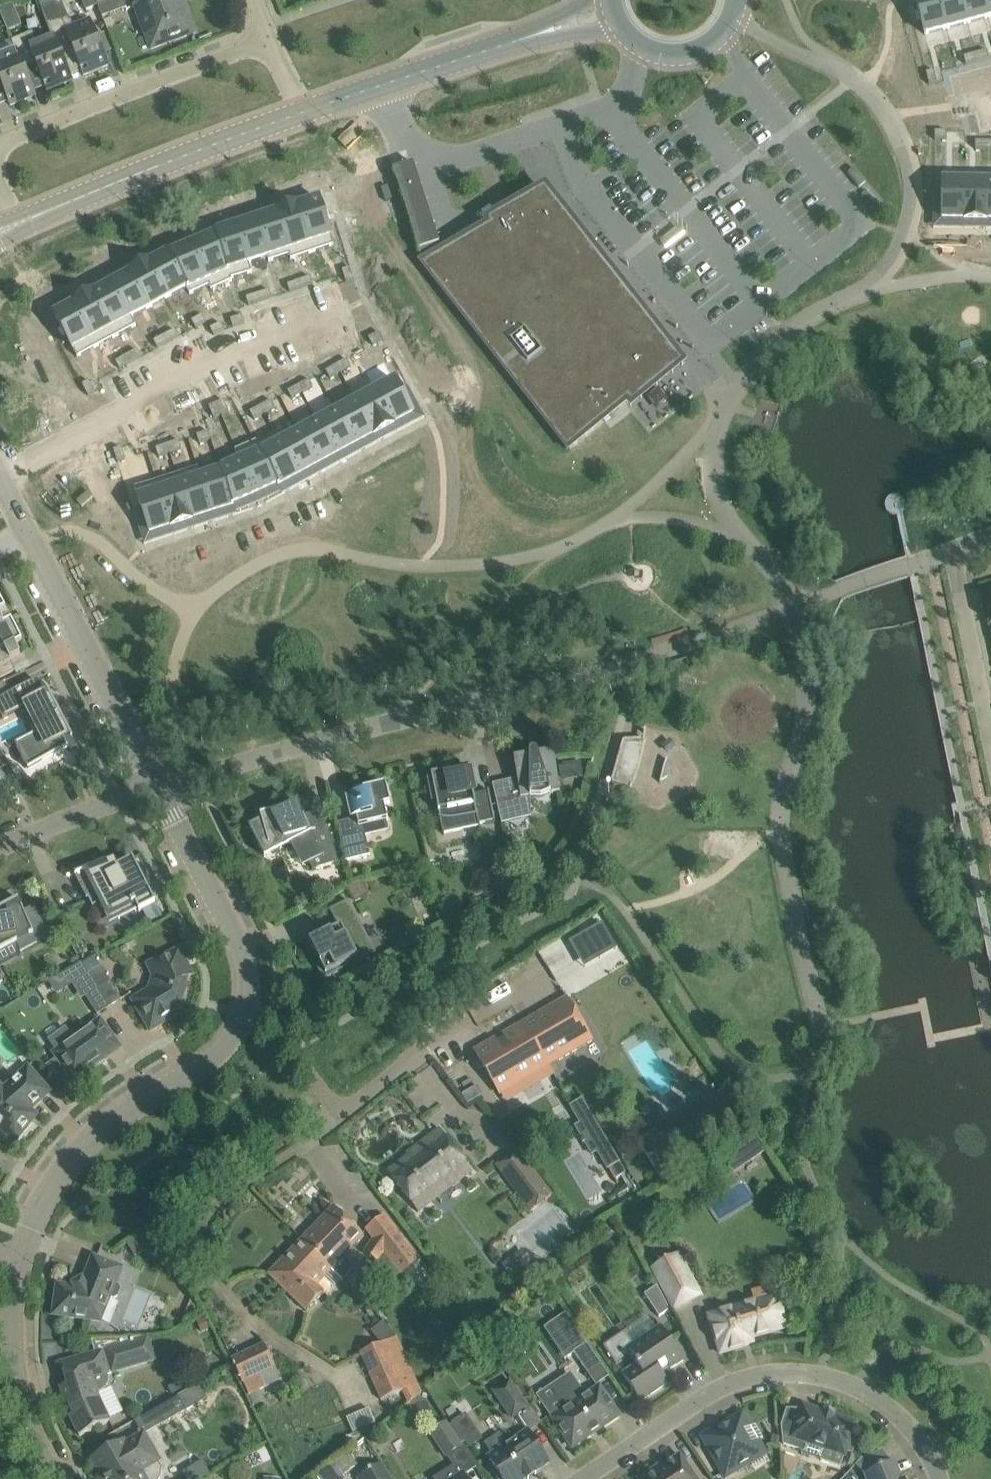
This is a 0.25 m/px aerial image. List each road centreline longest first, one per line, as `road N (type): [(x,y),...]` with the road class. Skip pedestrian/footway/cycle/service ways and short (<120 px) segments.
road 1 (residential): [(159,786),(641,660)]
road 2 (residential): [(590,1478),(739,1380),(780,1372),(821,1375),(879,1398),(907,1423),(940,1478)]
road 3 (unclassified): [(252,994),(230,1041),(103,1126),(54,1189),(21,1260)]
road 4 (unclassified): [(16,224),(308,111)]
road 5 (residential): [(0,141),(272,39)]
road 6 (unclassified): [(28,536),(159,786)]
road 7 (residential): [(252,994),(321,1096),(337,1106),(357,1105),(428,1057)]
road 8 (unclassified): [(21,1260),(11,1362),(22,1413),(59,1478)]
road 9 (unclassified): [(159,786),(243,951),(252,994)]
road 10 (unclassified): [(308,111),(506,45)]
road 11 (residential): [(990,734),(953,551)]
road 12 (residential): [(0,849),(159,786)]
road 13 (unclassified): [(618,26),(648,52),(688,56),(723,35),(739,0)]

